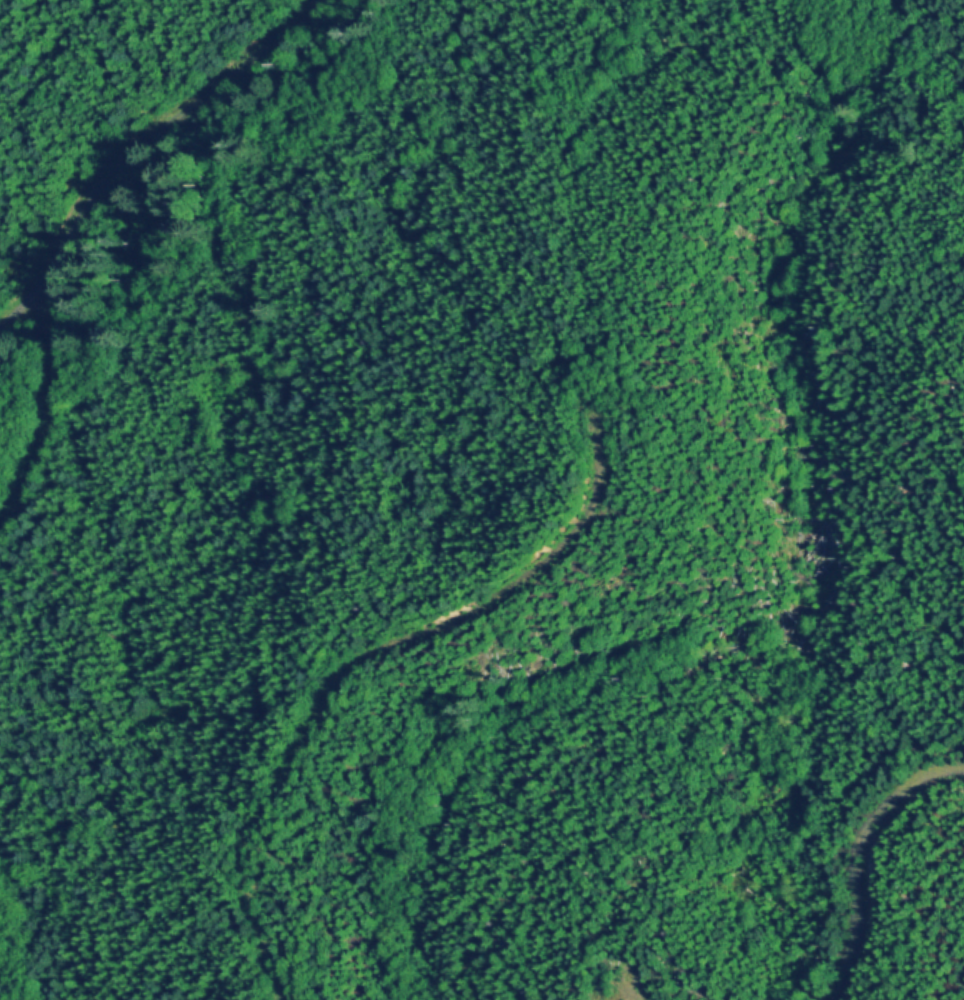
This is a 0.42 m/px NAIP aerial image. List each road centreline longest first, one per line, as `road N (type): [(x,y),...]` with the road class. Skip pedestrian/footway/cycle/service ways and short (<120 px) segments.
road 1 (track): [(178,99),(266,150),(301,262),(252,352),(122,681),(133,903),(182,999)]
road 2 (track): [(0,281),(16,256),(178,99),(293,0)]

